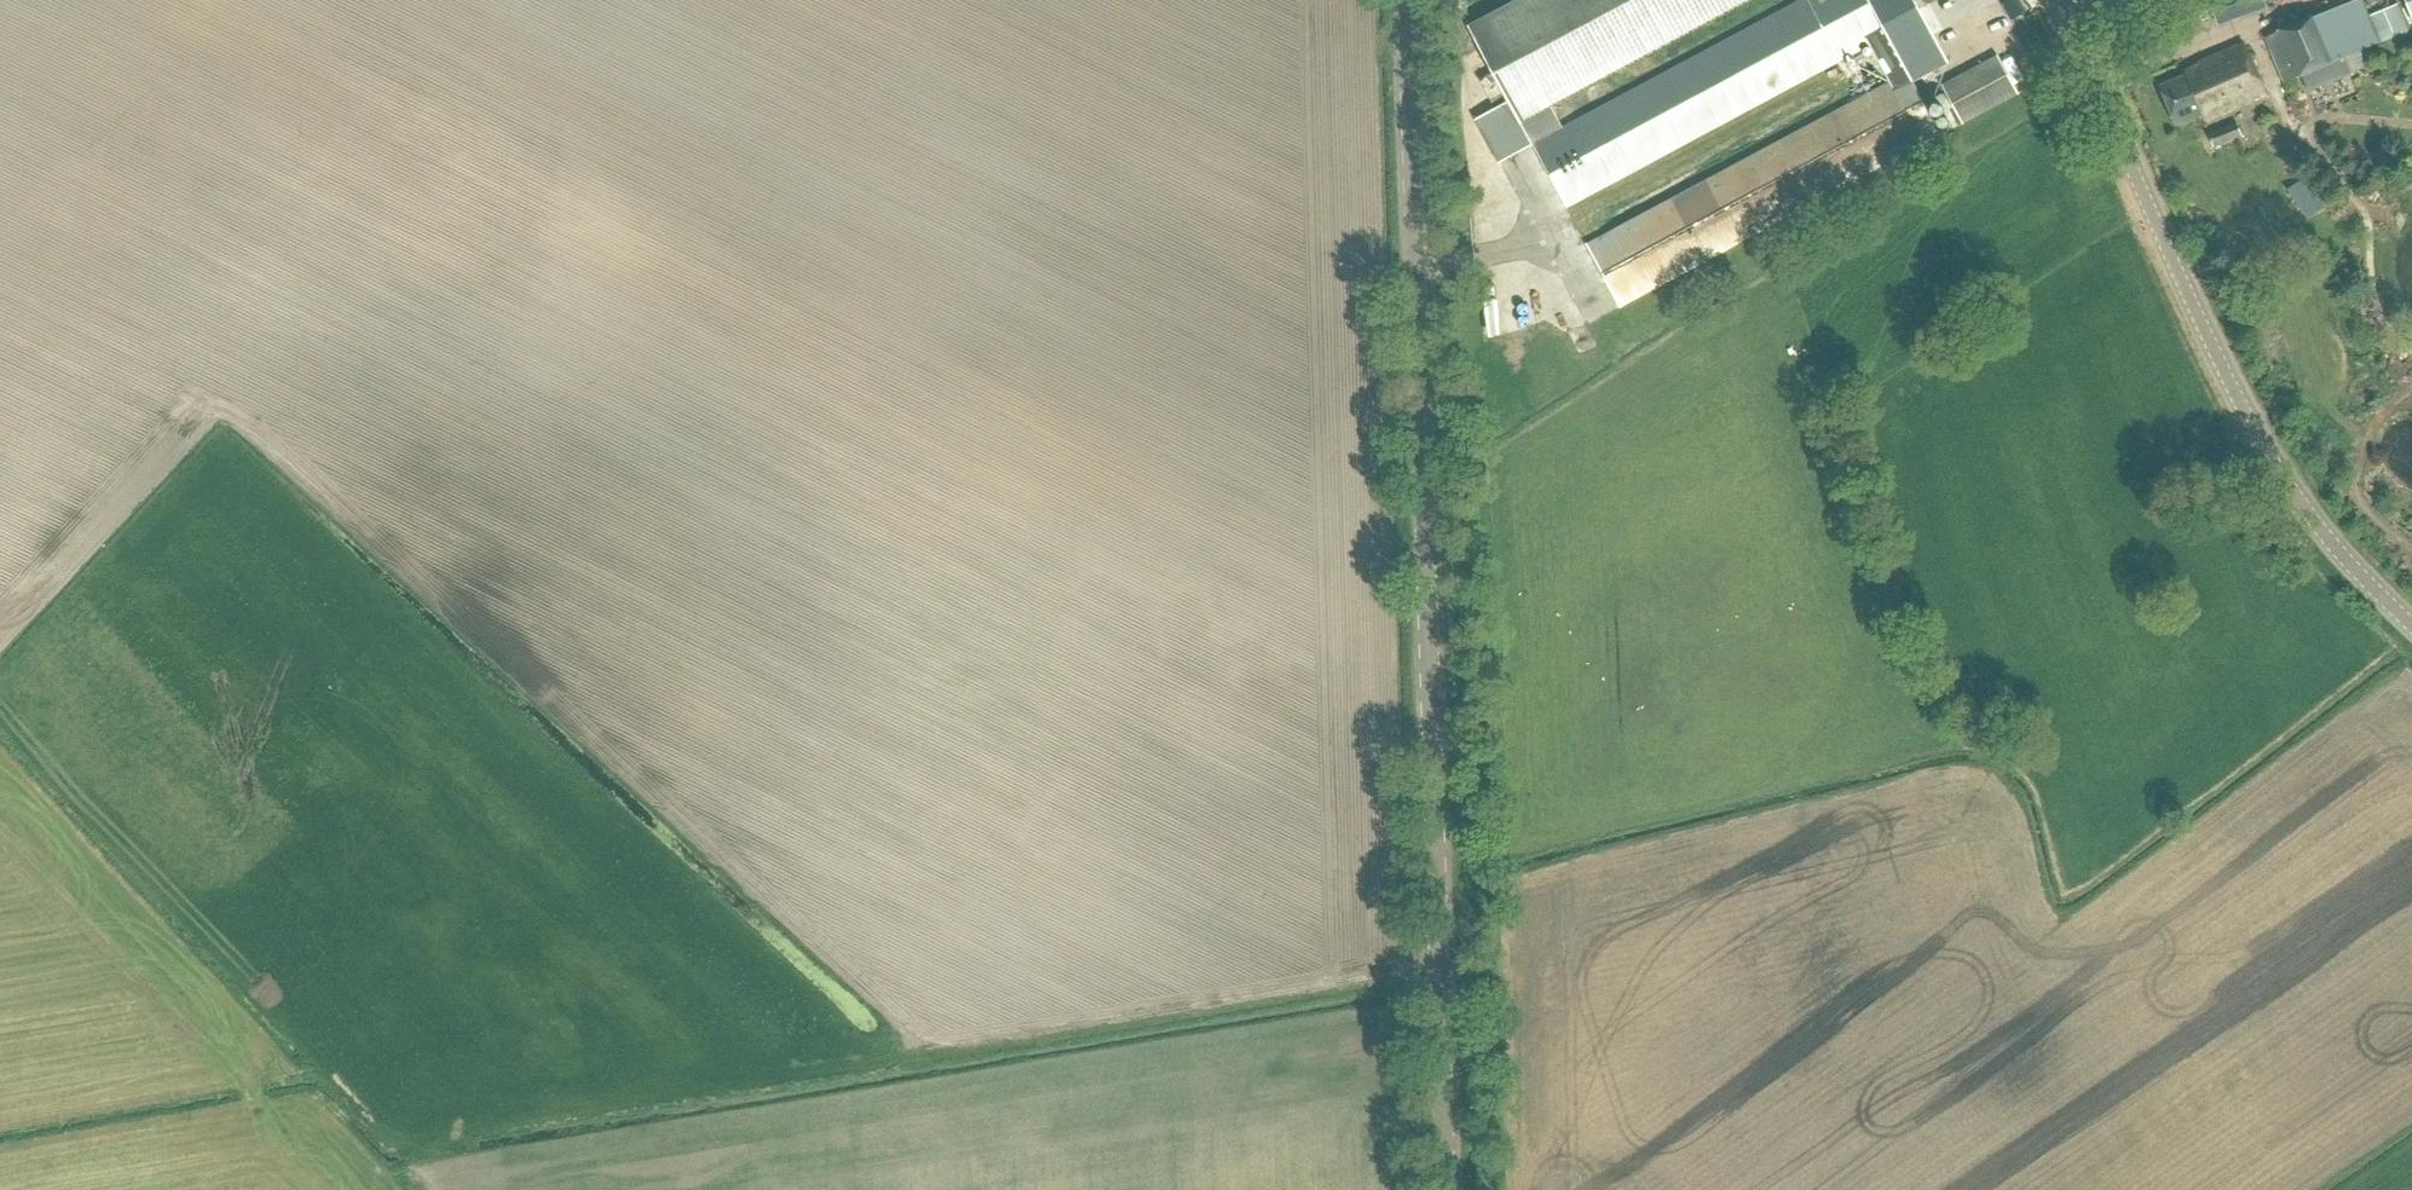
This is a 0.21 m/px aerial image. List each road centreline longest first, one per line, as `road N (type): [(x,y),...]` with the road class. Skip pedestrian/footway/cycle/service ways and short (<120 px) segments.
road 1 (tertiary): [(1454,1189),(1411,0)]
road 2 (tertiary): [(2411,637),(2296,518),(2198,336),(2058,0)]

